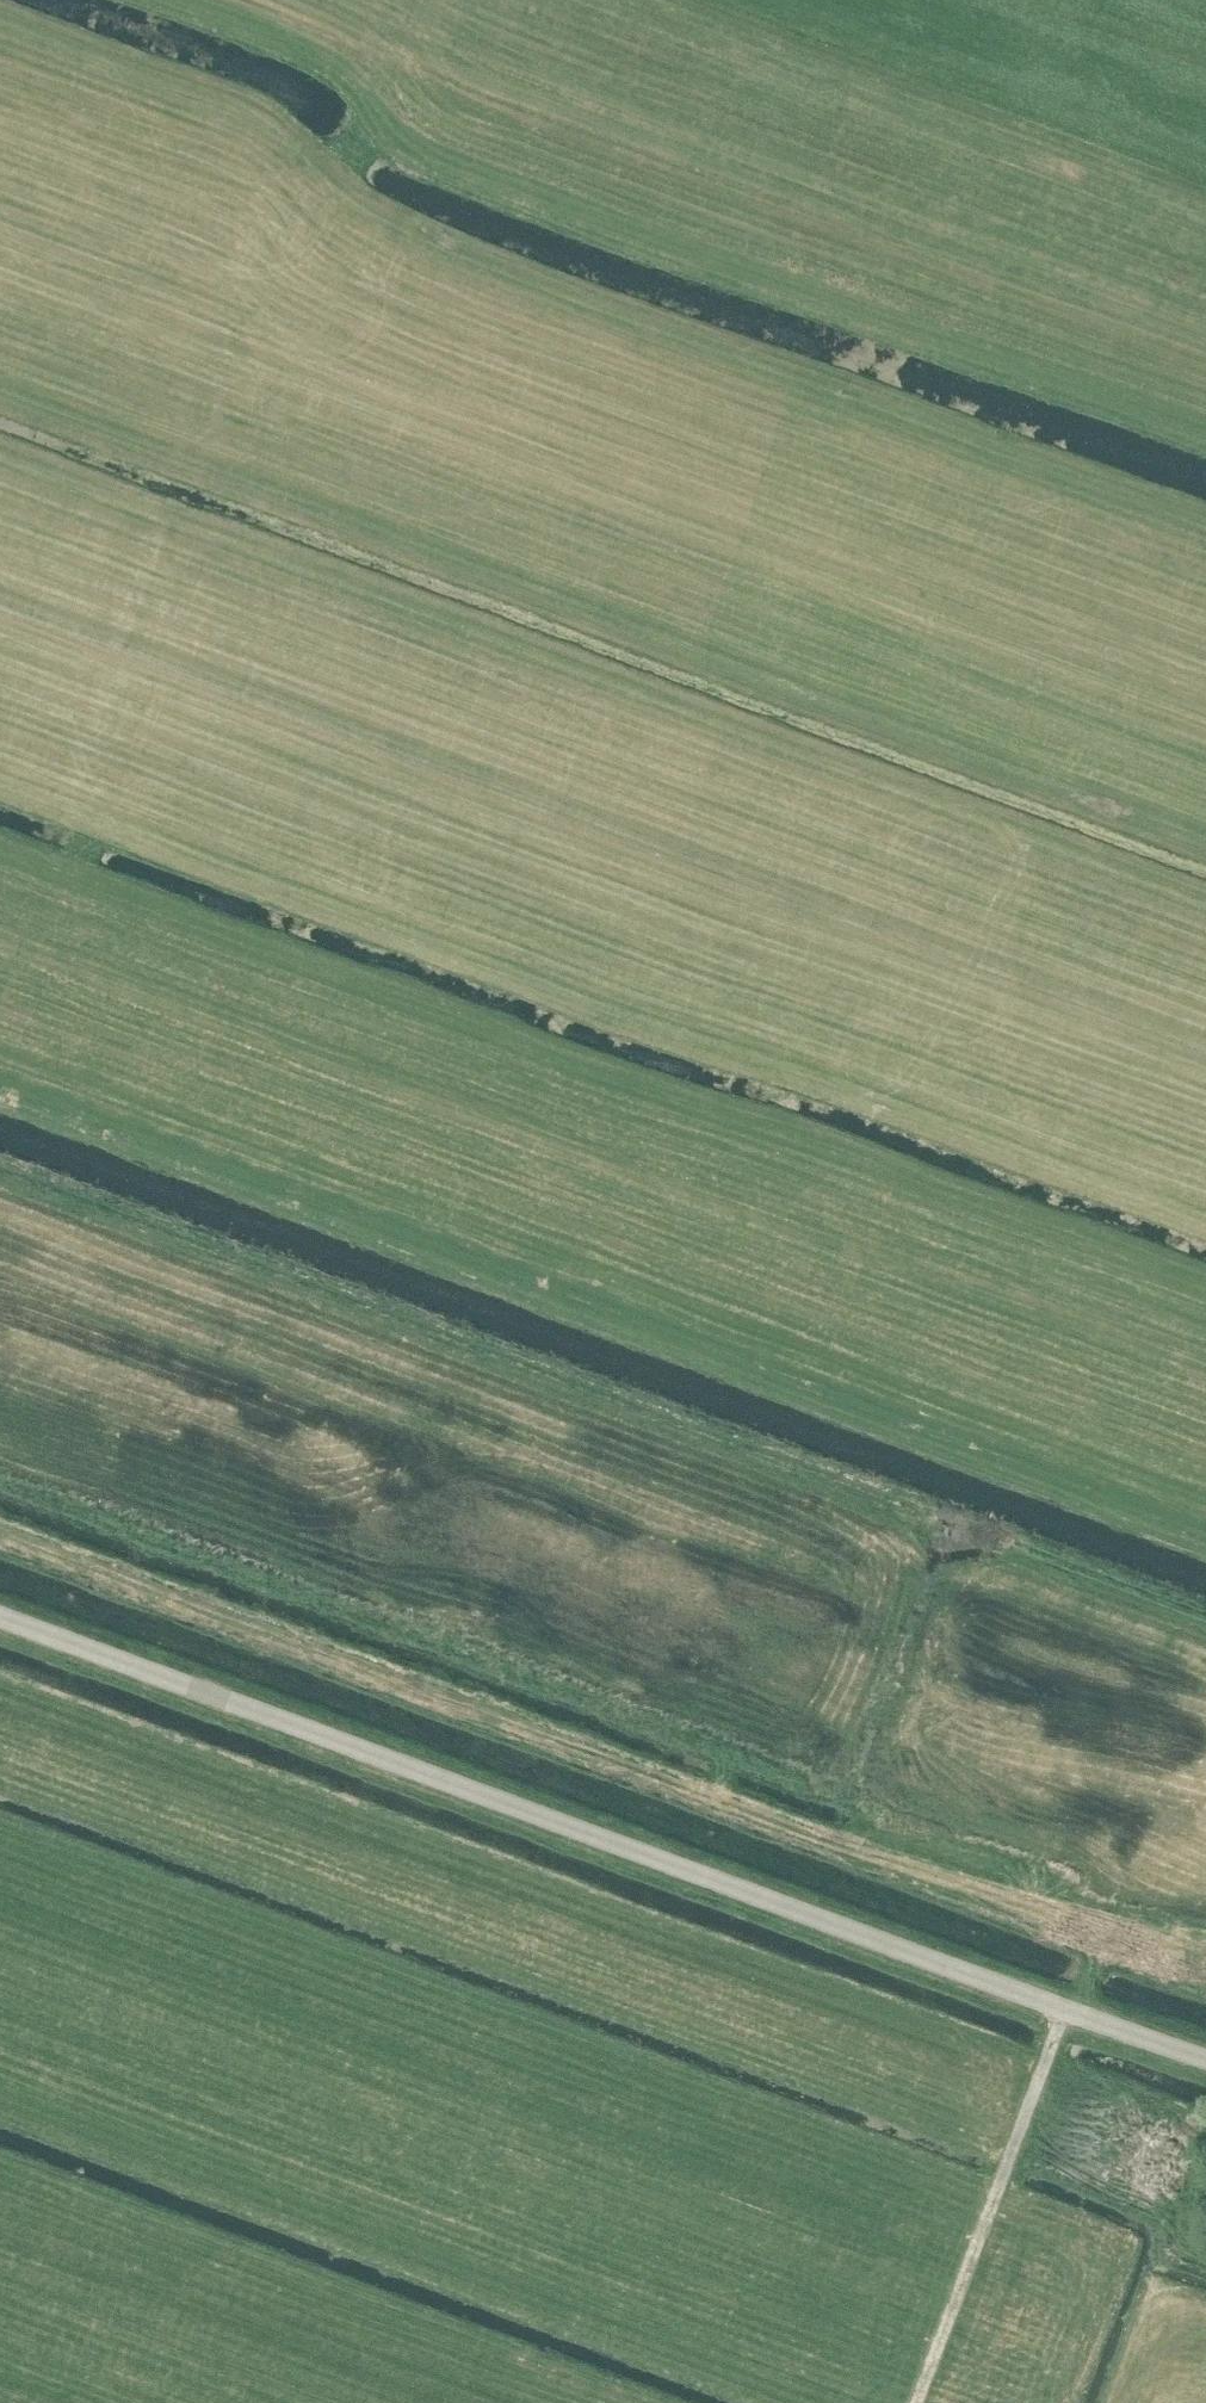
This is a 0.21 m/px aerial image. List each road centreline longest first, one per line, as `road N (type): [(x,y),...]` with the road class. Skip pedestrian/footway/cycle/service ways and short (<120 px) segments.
road 1 (unclassified): [(1205,2055),(0,1616)]

